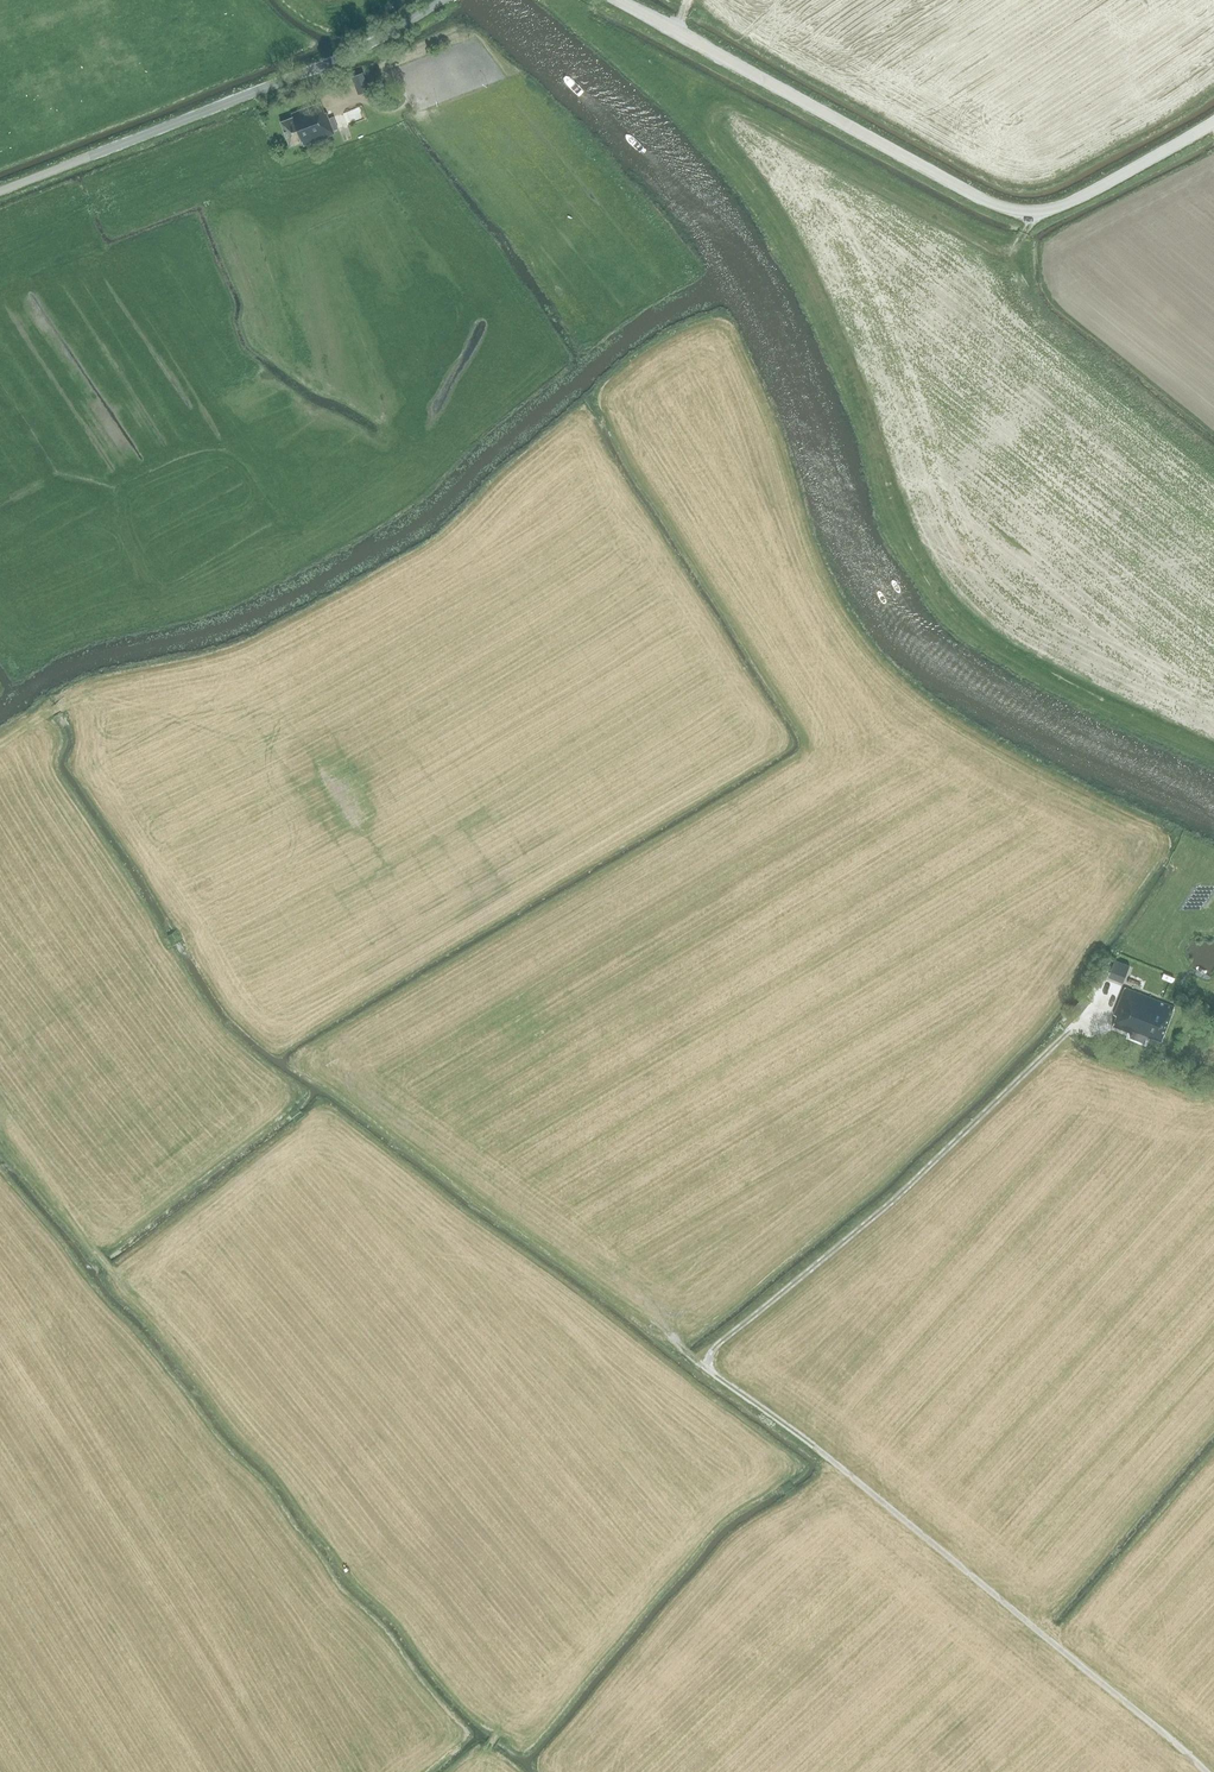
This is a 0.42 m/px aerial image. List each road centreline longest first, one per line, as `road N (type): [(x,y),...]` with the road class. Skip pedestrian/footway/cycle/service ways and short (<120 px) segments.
road 1 (unclassified): [(618,0),(1002,206),(1040,210),(1082,198),(1213,120)]
road 2 (track): [(698,1361),(957,1138),(1072,1016)]
road 3 (unclassified): [(444,0),(344,56),(0,191)]

